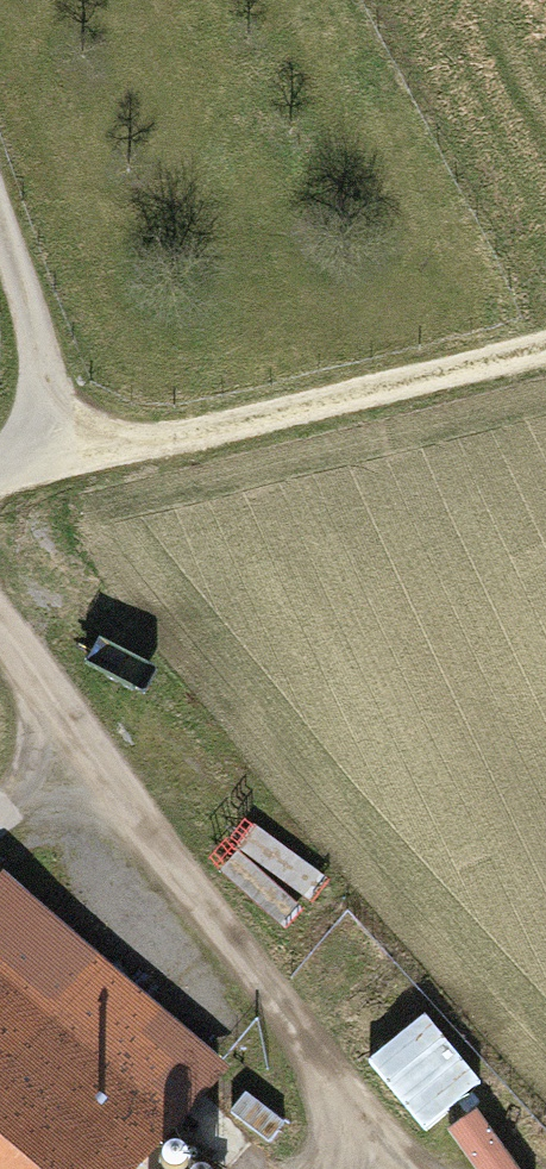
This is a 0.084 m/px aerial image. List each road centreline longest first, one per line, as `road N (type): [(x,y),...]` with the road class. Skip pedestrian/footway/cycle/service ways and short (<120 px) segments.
road 1 (track): [(415,1168),(0,639)]
road 2 (track): [(545,318),(77,432),(81,444)]
road 3 (track): [(0,205),(77,432)]

